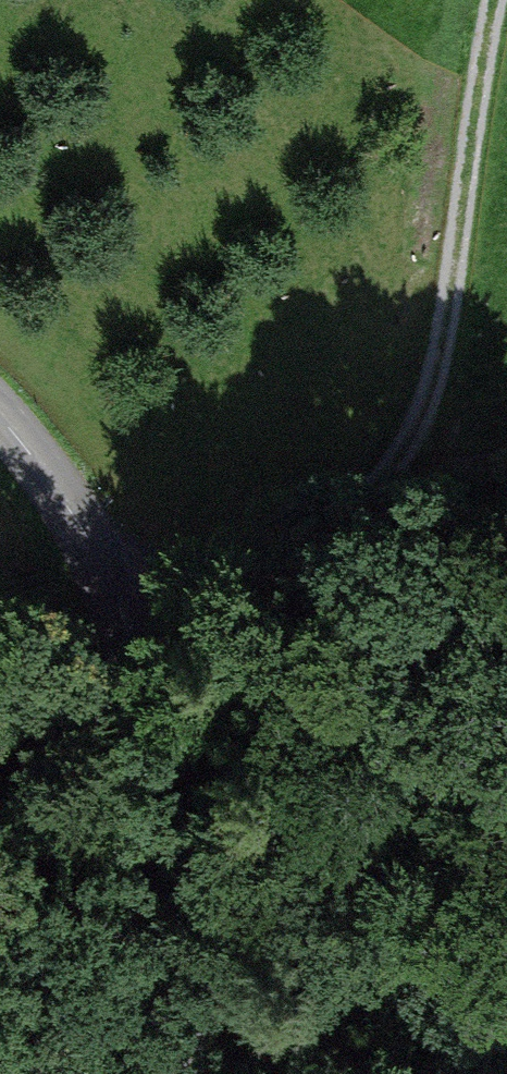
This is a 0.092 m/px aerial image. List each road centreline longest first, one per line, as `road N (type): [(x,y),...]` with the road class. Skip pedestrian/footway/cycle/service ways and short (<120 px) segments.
road 1 (unclassified): [(0,419),(43,463),(120,583),(151,697),(170,844),(176,1073)]
road 2 (track): [(492,0),(444,339),(415,431),(387,481)]
road 3 (track): [(387,481),(355,511),(120,583)]

